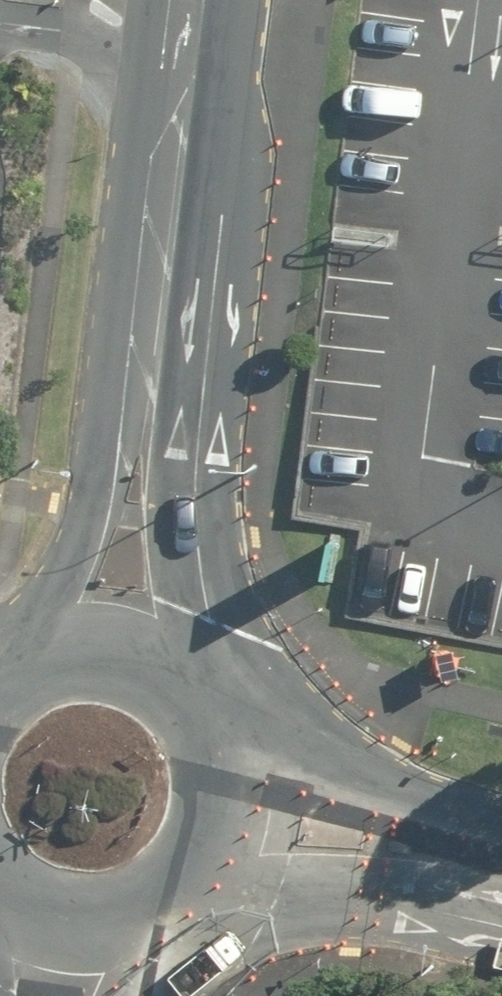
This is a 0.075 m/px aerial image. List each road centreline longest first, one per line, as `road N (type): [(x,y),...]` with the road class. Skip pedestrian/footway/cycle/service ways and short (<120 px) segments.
road 1 (tertiary): [(159,346),(198,439),(192,526),(207,623),(207,706)]
road 2 (tertiary): [(159,346),(194,0)]
road 3 (tertiary): [(27,657),(91,509),(113,427),(159,346)]
road 4 (secondary): [(218,724),(501,859)]
road 5 (secondary): [(501,883),(199,873)]
road 6 (secondary): [(27,657),(102,649),(150,663),(207,706)]
road 7 (secondary): [(154,919),(102,933),(53,930),(0,902)]
road 8 (secondary): [(218,724),(228,785),(223,830),(199,873)]

